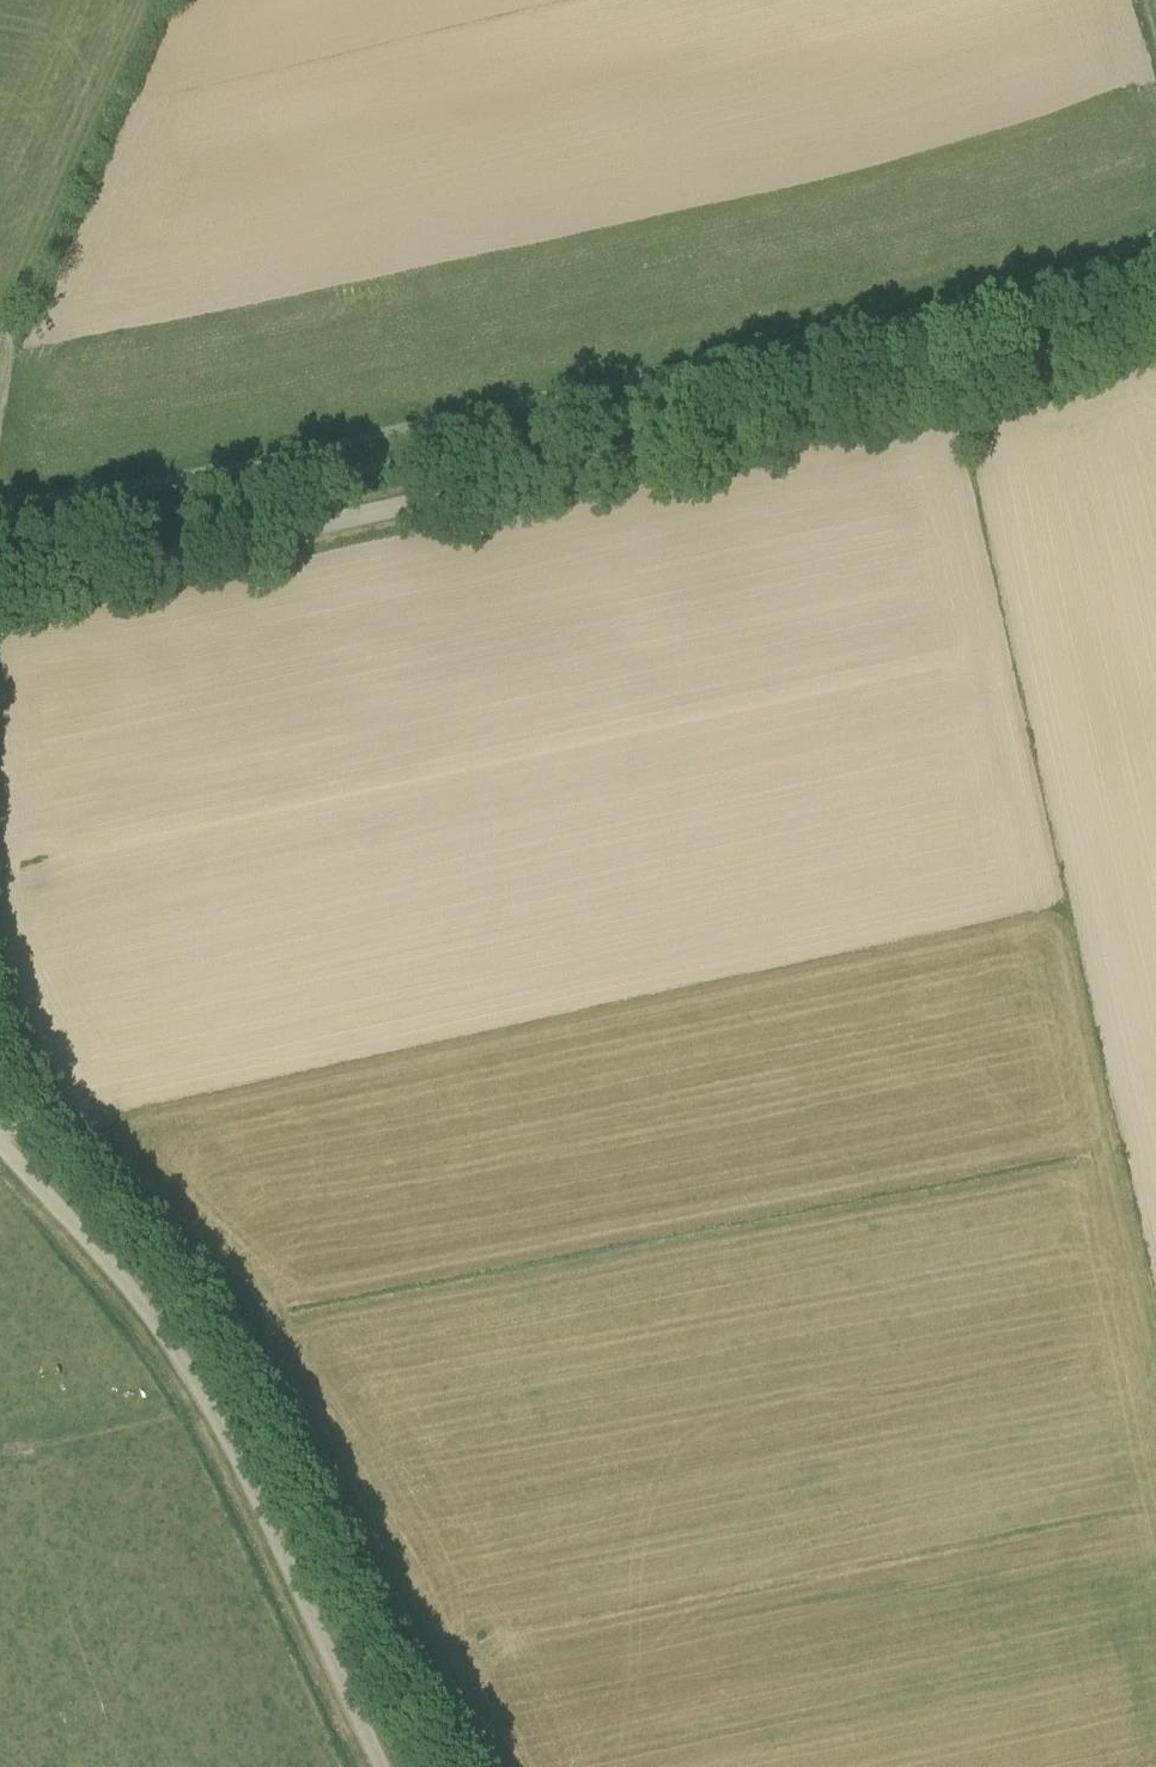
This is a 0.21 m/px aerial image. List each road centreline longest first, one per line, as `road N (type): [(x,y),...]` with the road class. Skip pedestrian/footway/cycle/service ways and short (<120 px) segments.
road 1 (unclassified): [(0,581),(152,559),(830,408),(1155,312)]
road 2 (unclassified): [(378,1766),(232,1436),(168,1339),(0,1141)]

